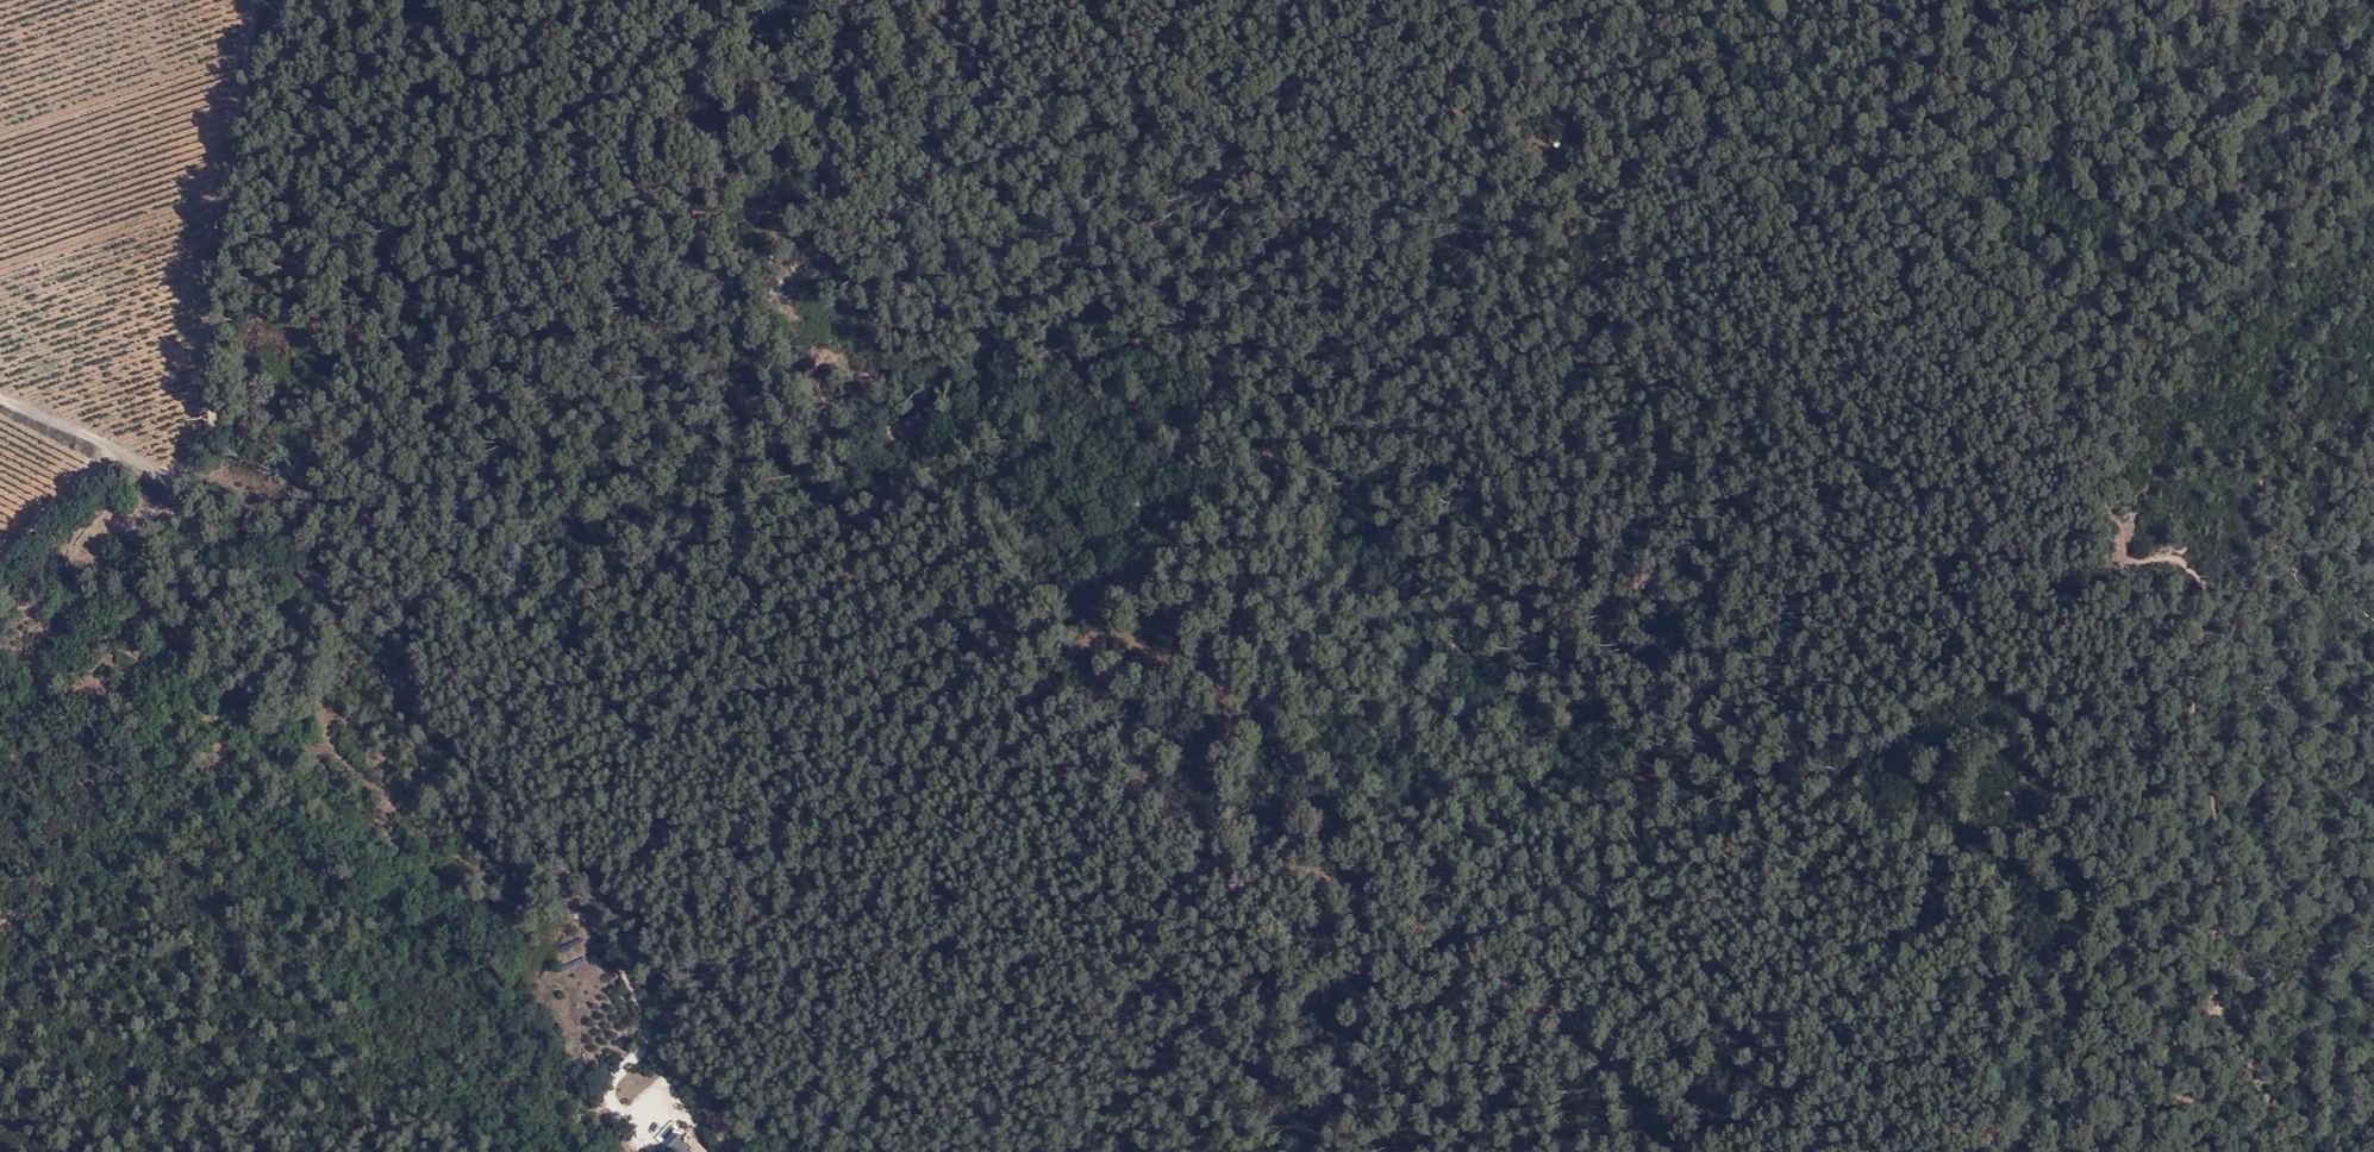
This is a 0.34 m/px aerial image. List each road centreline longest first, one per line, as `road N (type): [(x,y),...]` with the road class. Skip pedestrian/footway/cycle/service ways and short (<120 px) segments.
road 1 (track): [(0,398),(200,488),(258,0)]
road 2 (track): [(231,195),(0,266)]
road 3 (track): [(0,565),(122,451)]

